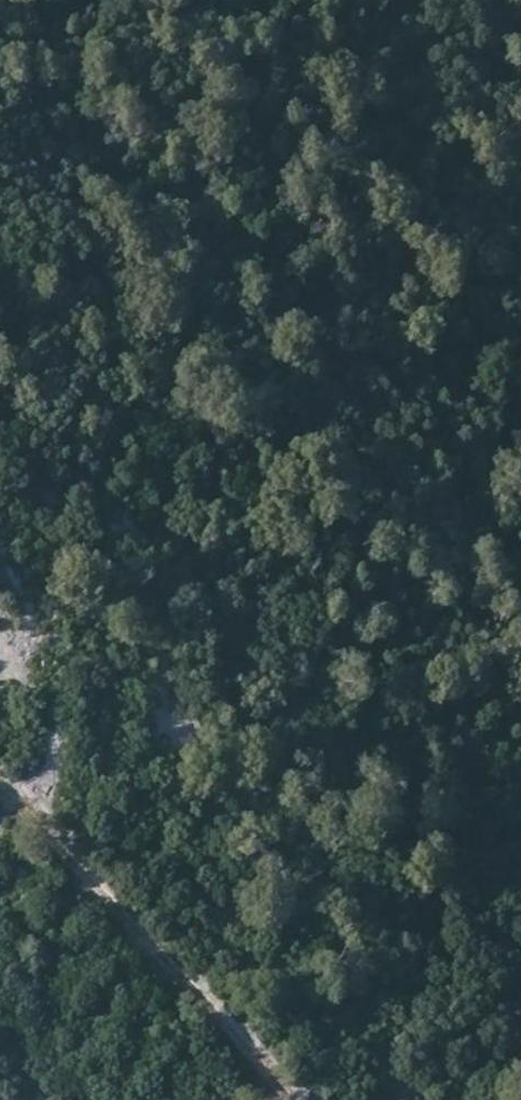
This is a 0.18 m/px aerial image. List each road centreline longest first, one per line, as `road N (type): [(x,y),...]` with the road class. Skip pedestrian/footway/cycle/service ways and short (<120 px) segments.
road 1 (track): [(0,795),(121,916),(279,1099)]

